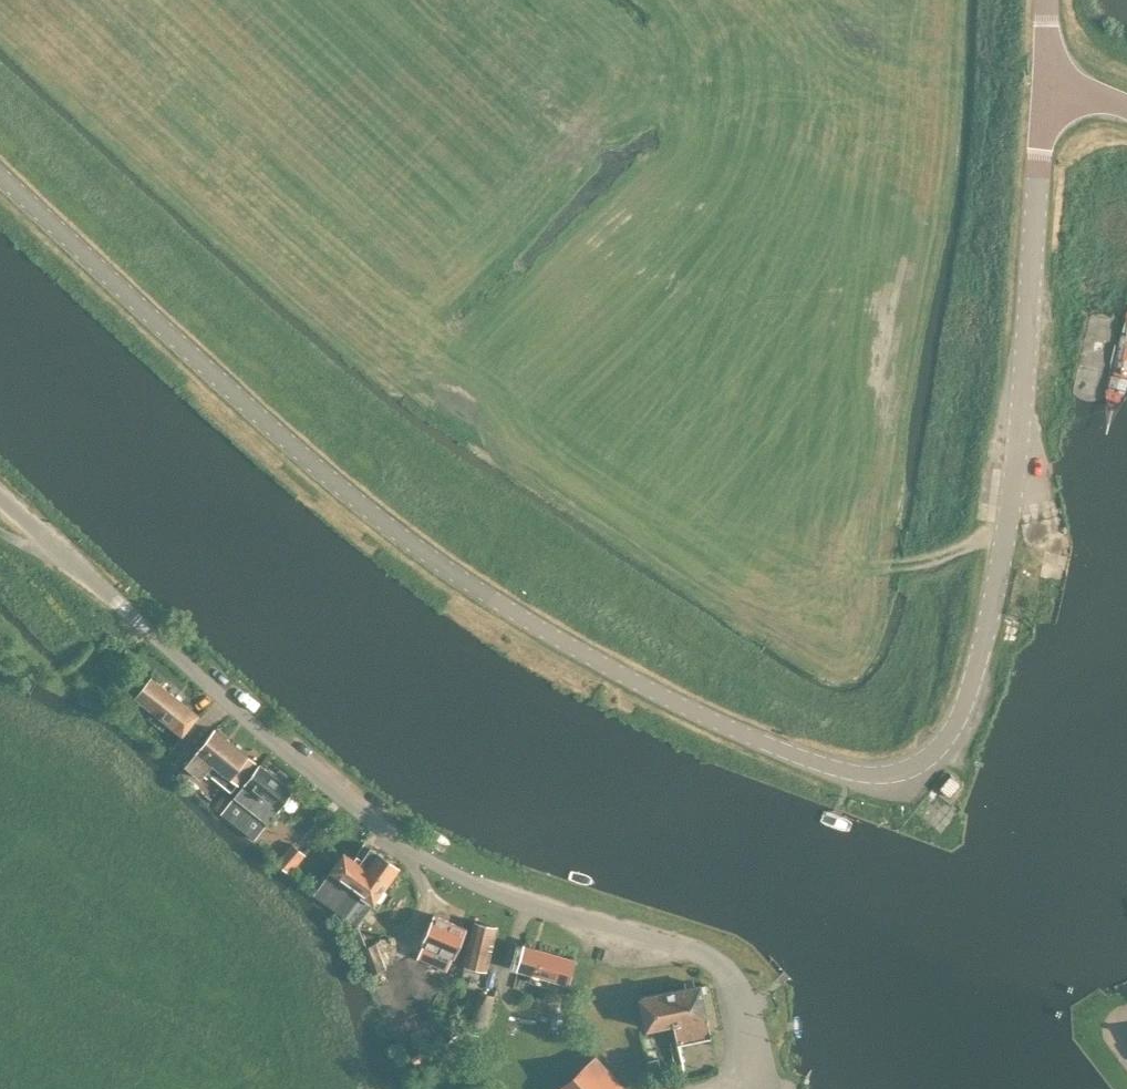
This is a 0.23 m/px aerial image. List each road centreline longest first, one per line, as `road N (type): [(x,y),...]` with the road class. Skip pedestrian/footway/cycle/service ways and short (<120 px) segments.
road 1 (tertiary): [(1044,73),(1026,324),(991,616),(965,704),(946,738),(894,775),(850,773),(767,745),(523,619),(313,466),(0,175)]
road 2 (tertiary): [(724,1088),(744,1077),(748,1057),(741,1003),(726,971),(671,943),(450,877),(378,829),(0,496)]

